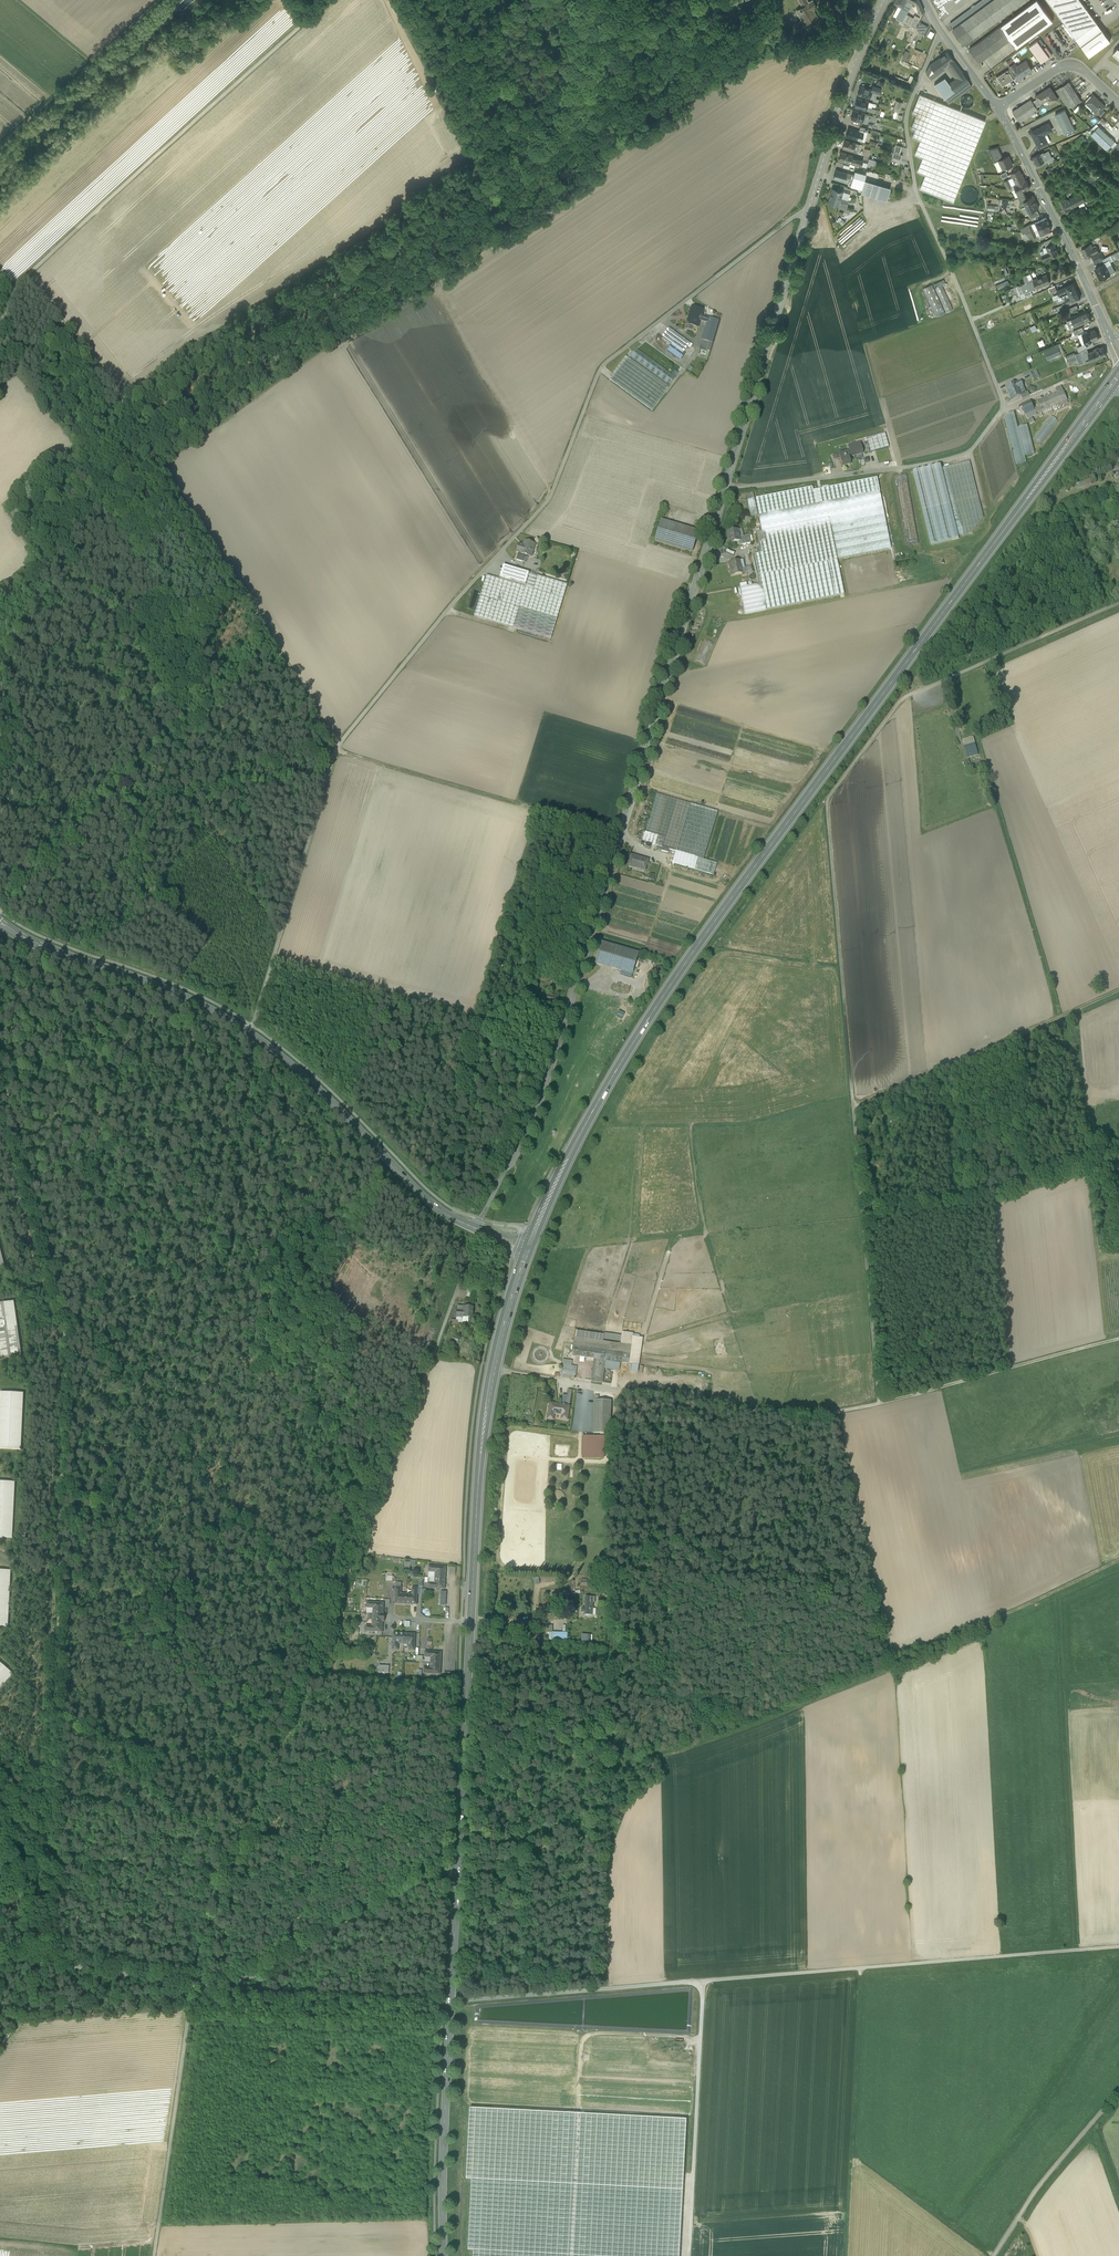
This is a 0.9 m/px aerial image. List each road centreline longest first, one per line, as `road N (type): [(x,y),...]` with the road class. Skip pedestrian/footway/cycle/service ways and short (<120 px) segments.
road 1 (primary): [(528,1250),(562,1168),(697,946),(1104,395)]
road 2 (unclassified): [(250,1033),(336,750),(544,506),(609,357),(810,209)]
road 3 (tertiary): [(510,1166),(531,1122),(810,209)]
road 4 (track): [(1,911),(269,640),(123,404),(13,496),(7,507),(36,559),(0,593)]
road 5 (track): [(1118,1947),(443,2003),(234,1988)]
road 6 (track): [(193,1982),(477,1230)]
road 7 (track): [(0,1062),(71,1338),(50,1828)]
road 8 (track): [(1118,1562),(922,1655),(657,1760),(601,1776),(462,1773)]
road 9 (track): [(495,1369),(801,1416),(879,1404),(1118,1340)]
road 10 (primary): [(457,1869),(484,1435),(528,1250)]
road 11 (track): [(1118,990),(852,1107),(879,1404)]
road 12 (track): [(269,640),(336,750),(618,836)]
road 13 (track): [(330,0),(38,265)]
road 14 (primary): [(444,2255),(457,1869)]
road 15 (primary): [(250,1033),(420,1194),(477,1230)]
road 16 (unclassified): [(457,1869),(234,1988),(193,1982)]
road 17 (track): [(845,2255),(861,1968)]
road 18 (unclassified): [(154,2255),(193,1982)]
road 19 (track): [(689,2255),(703,1981)]
road 20 (primary): [(0,921),(250,1033)]
road 21 (residential): [(1110,337),(996,108)]
road 22 (tertiary): [(810,209),(884,0)]
road 23 (track): [(160,0),(0,145)]
road 24 (track): [(994,2255),(1035,2192),(1118,2092)]
road 25 (track): [(23,279),(123,404)]
road 26 (unclassified): [(193,1982),(46,1962)]
road 27 (unclassified): [(1118,104),(1070,66),(996,108)]
road 28 (unclassified): [(50,1828),(46,1962)]
road 29 (residential): [(996,108),(924,0)]

